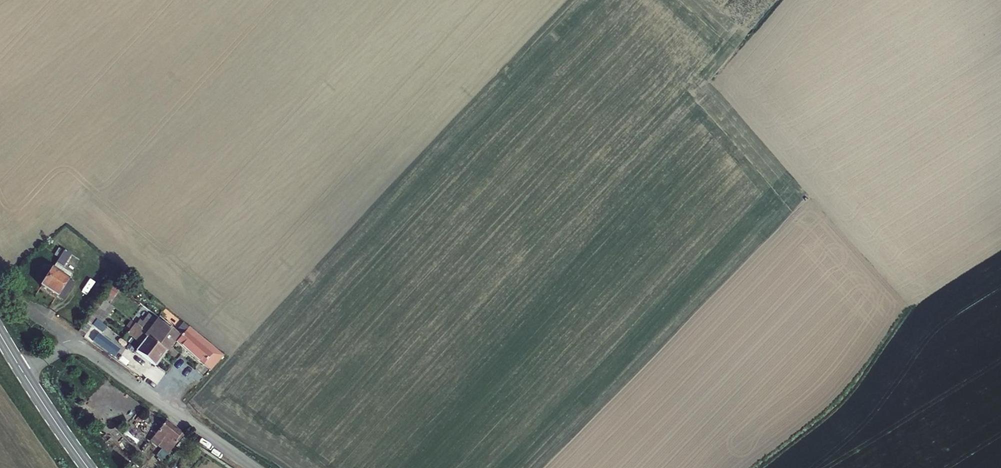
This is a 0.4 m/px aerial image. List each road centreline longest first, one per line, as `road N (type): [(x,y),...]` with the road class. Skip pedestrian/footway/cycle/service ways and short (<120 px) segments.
road 1 (unclassified): [(255,467),(80,347),(24,374)]

